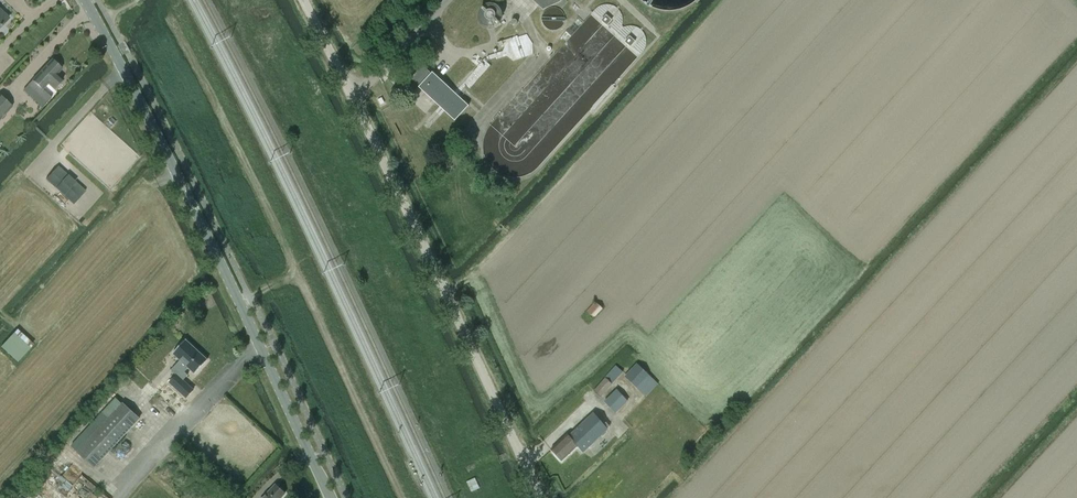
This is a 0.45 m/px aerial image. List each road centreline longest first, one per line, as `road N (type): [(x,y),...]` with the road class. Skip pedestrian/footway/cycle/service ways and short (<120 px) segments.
road 1 (unclassified): [(330,497),(86,0)]
road 2 (unclassified): [(540,497),(304,0)]

